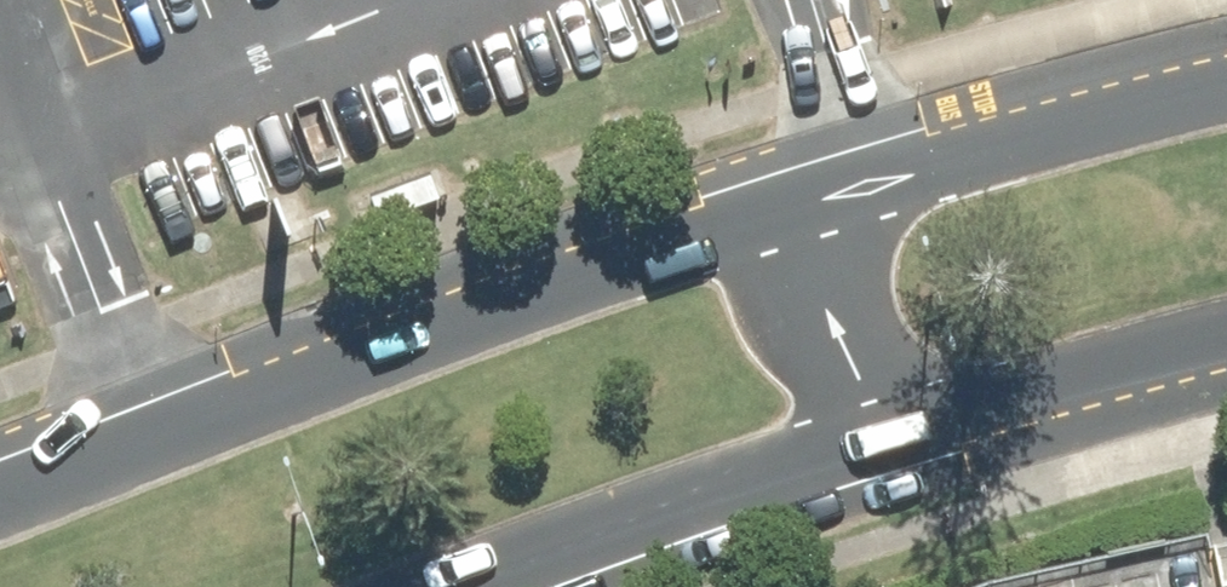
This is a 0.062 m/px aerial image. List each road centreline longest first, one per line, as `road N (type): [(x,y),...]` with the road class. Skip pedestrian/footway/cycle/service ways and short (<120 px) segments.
road 1 (secondary): [(0,503),(518,306),(864,185)]
road 2 (secondary): [(933,419),(468,586)]
road 3 (secondary): [(864,185),(1226,87)]
road 4 (secondary): [(1226,345),(933,419)]
road 5 (secondary): [(933,419),(886,396),(861,368),(828,300),(825,262),(864,185)]

